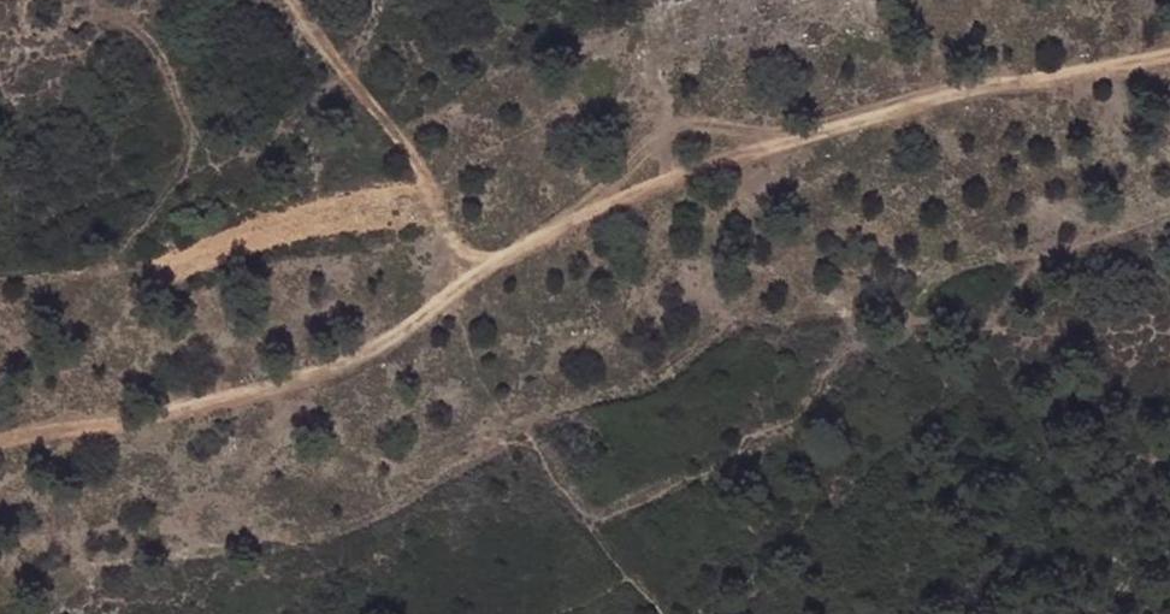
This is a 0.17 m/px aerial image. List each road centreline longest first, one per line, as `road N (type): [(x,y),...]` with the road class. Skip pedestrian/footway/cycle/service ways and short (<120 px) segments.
road 1 (track): [(0,439),(156,417),(359,355),(492,263),(663,180),(1021,80),(1169,50)]
road 2 (track): [(69,0),(114,14),(141,33),(165,62),(178,110),(207,144),(238,154),(346,71),(375,0)]
road 3 (track): [(492,263),(453,246),(399,134),(292,0)]

